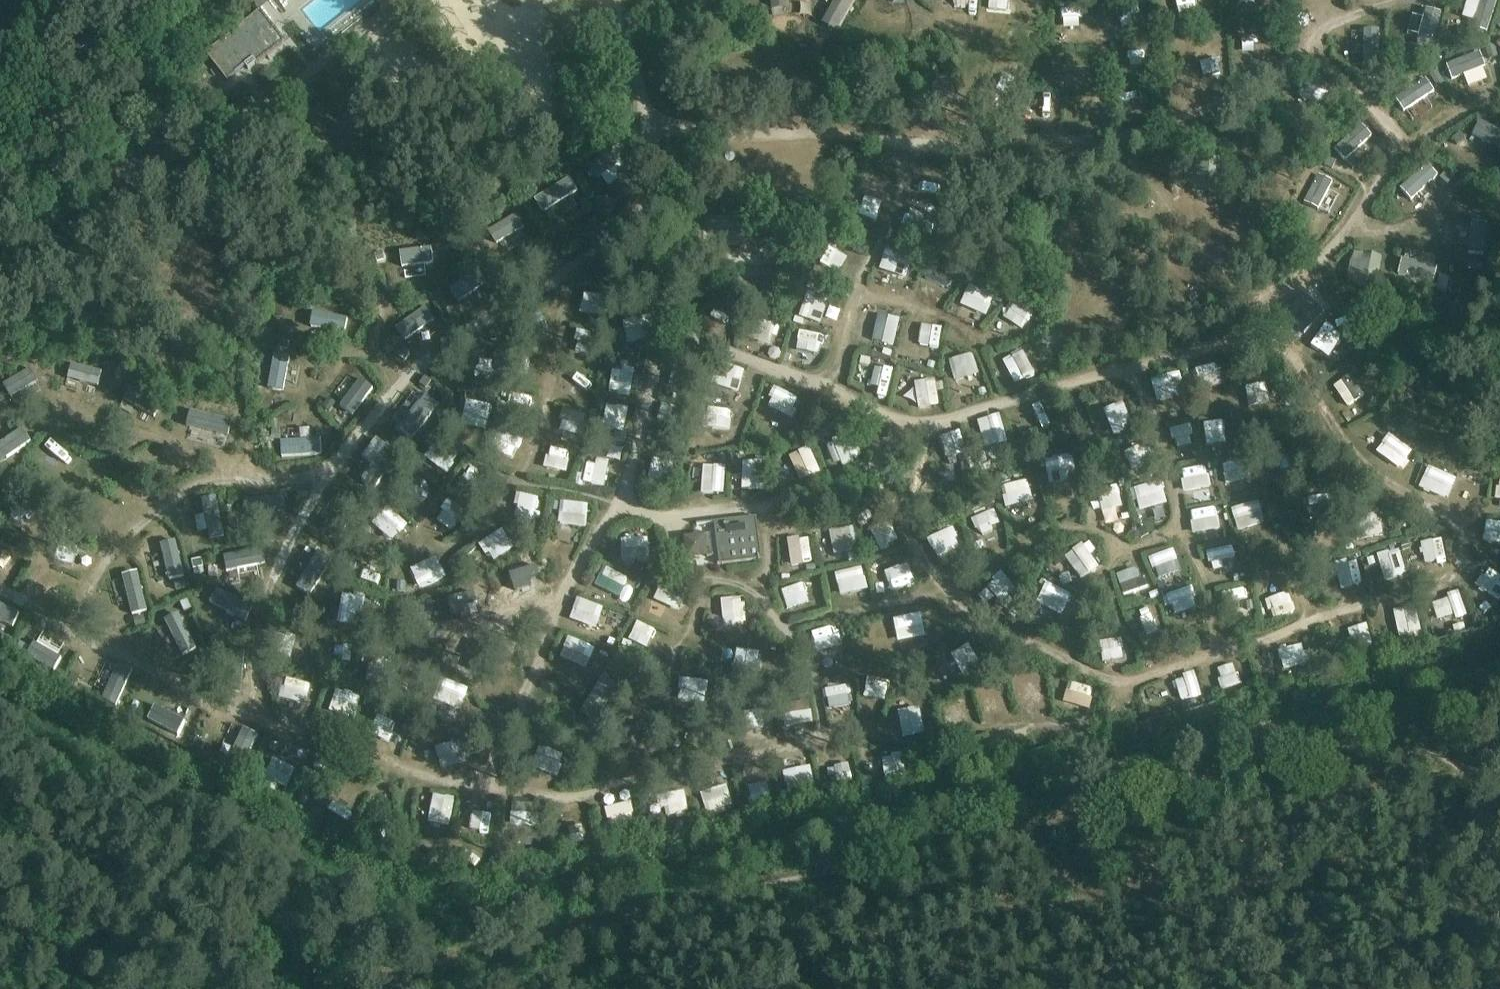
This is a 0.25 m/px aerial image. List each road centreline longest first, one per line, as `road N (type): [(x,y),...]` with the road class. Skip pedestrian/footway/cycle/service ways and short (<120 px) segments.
road 1 (track): [(1054,722),(1110,706),(1132,686),(1289,619),(1433,571),(1449,557),(1446,529),(1332,441),(1255,331),(1344,233),(1407,142),(1291,56),(1212,106),(1087,142),(955,149),(658,111)]
road 2 (track): [(0,585),(273,725),(298,721),(407,769),(591,787),(869,741)]
road 3 (track): [(1499,705),(1049,824),(677,905)]
road 4 (track): [(672,193),(426,357),(335,472),(178,488),(133,526),(66,624)]
road 5 (track): [(674,520),(774,513),(853,487),(952,427),(1155,356),(1255,331)]
road 6 (track): [(791,650),(952,595),(927,572),(878,472),(869,404),(834,374),(666,325)]
road 7 (track): [(677,905),(326,988)]
road 8 (track): [(602,235),(512,478),(454,557)]
road 9 (track): [(273,564),(298,605),(449,635),(479,624),(552,641)]
road 10 (track): [(1047,553),(952,595),(1132,686)]
road 11 (track): [(1206,654),(1129,364)]
road 12 (track): [(1289,619),(1192,347)]
road 13 (track): [(335,472),(273,564),(254,622),(251,658),(273,725)]
road 14 (track): [(834,374),(867,252),(944,148)]
road 15 (track): [(840,745),(809,668),(791,650),(774,600),(774,513)]
road 16 (track): [(233,124),(133,161),(0,183)]
road 17 (track): [(658,111),(681,235),(666,325)]
road 18 (track): [(393,0),(233,124)]
road 19 (track): [(666,325),(620,505)]
road 20 (track): [(620,505),(541,662)]
road 21 (track): [(688,625),(692,576),(680,560),(674,520),(620,505)]
road 22 (track): [(1291,56),(1320,26),(1414,0)]
road 23 (track): [(541,662),(474,778)]
road 24 (track): [(658,111),(610,0)]

